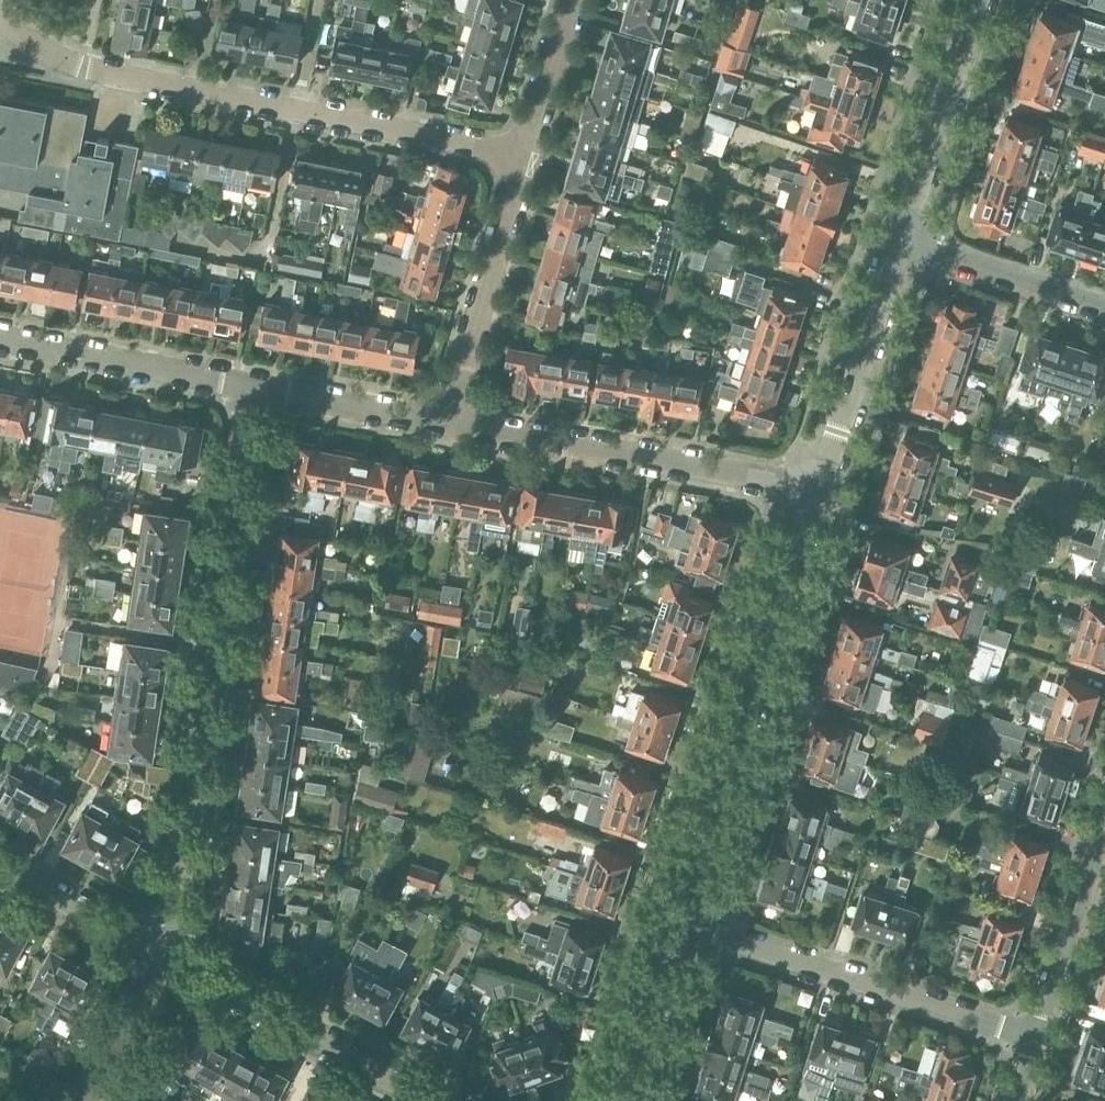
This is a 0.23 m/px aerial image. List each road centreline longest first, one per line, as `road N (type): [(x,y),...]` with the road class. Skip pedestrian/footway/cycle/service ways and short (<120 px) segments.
road 1 (residential): [(163,953),(176,910),(255,388)]
road 2 (residential): [(523,161),(68,65),(0,19)]
road 3 (residential): [(679,921),(820,487)]
road 4 (residential): [(820,487),(450,424)]
road 5 (residential): [(1034,1037),(679,921)]
road 6 (residential): [(433,1100),(163,953)]
road 7 (residential): [(450,424),(523,161)]
road 8 (residential): [(255,388),(0,339)]
road 9 (residential): [(820,487),(898,240)]
road 10 (residential): [(898,240),(977,0)]
road 11 (residential): [(1034,1037),(1104,821)]
road 12 (residential): [(1104,307),(898,240)]
road 13 (residential): [(450,424),(255,388)]
road 14 (residential): [(620,1100),(679,921)]
road 15 (residential): [(163,953),(0,865)]
road 16 (residential): [(523,161),(569,0)]
road 17 (residential): [(85,1100),(163,953)]

